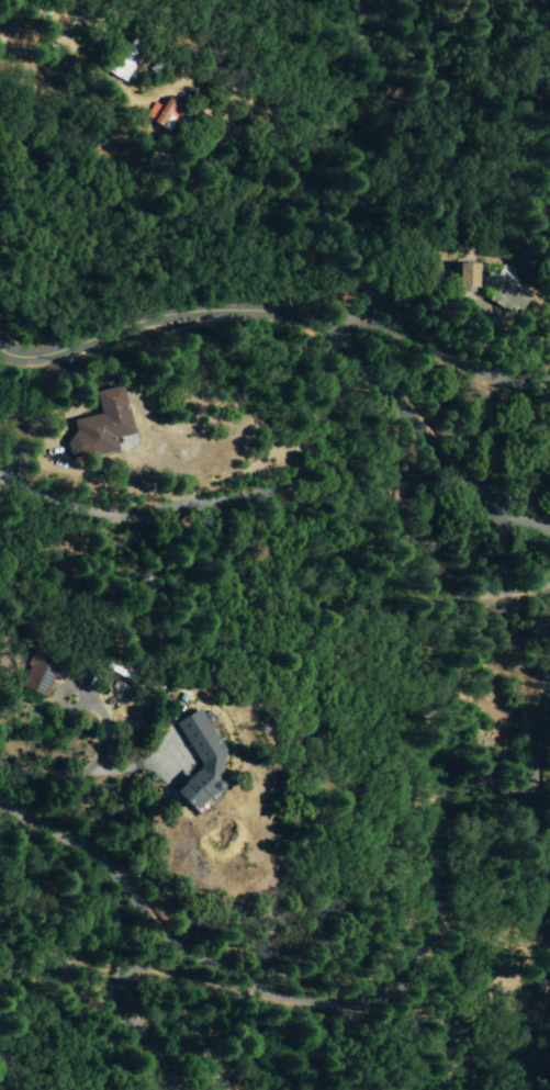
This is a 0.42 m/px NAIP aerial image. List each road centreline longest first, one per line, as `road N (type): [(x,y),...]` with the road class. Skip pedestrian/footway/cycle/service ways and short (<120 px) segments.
road 1 (residential): [(180,1089),(139,1027),(113,1005),(130,975),(301,1007),(359,1008),(437,920),(460,733),(445,640),(453,613),(496,585),(549,577)]
road 2 (tertiary): [(0,356),(44,360),(142,327),(283,314),(351,344),(422,427)]
road 3 (residential): [(422,427),(484,514),(549,531)]
road 4 (residential): [(549,930),(522,1089)]
road 5 (residential): [(422,427),(549,414)]

